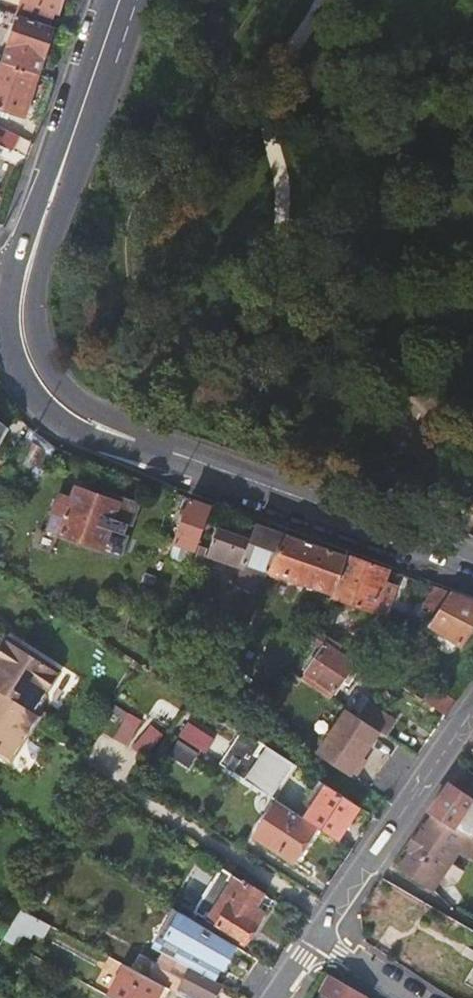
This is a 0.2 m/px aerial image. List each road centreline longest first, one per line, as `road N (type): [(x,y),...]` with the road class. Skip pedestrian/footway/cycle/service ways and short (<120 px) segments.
road 1 (secondary): [(157,448),(97,418),(40,355),(32,315),(79,124)]
road 2 (secondary): [(157,448),(472,563)]
road 3 (secondary): [(14,257),(5,340),(15,377),(46,414),(94,436),(157,448)]
road 4 (residential): [(317,939),(472,709)]
road 5 (secondary): [(79,124),(14,257)]
road 6 (secondary): [(79,124),(122,0)]

